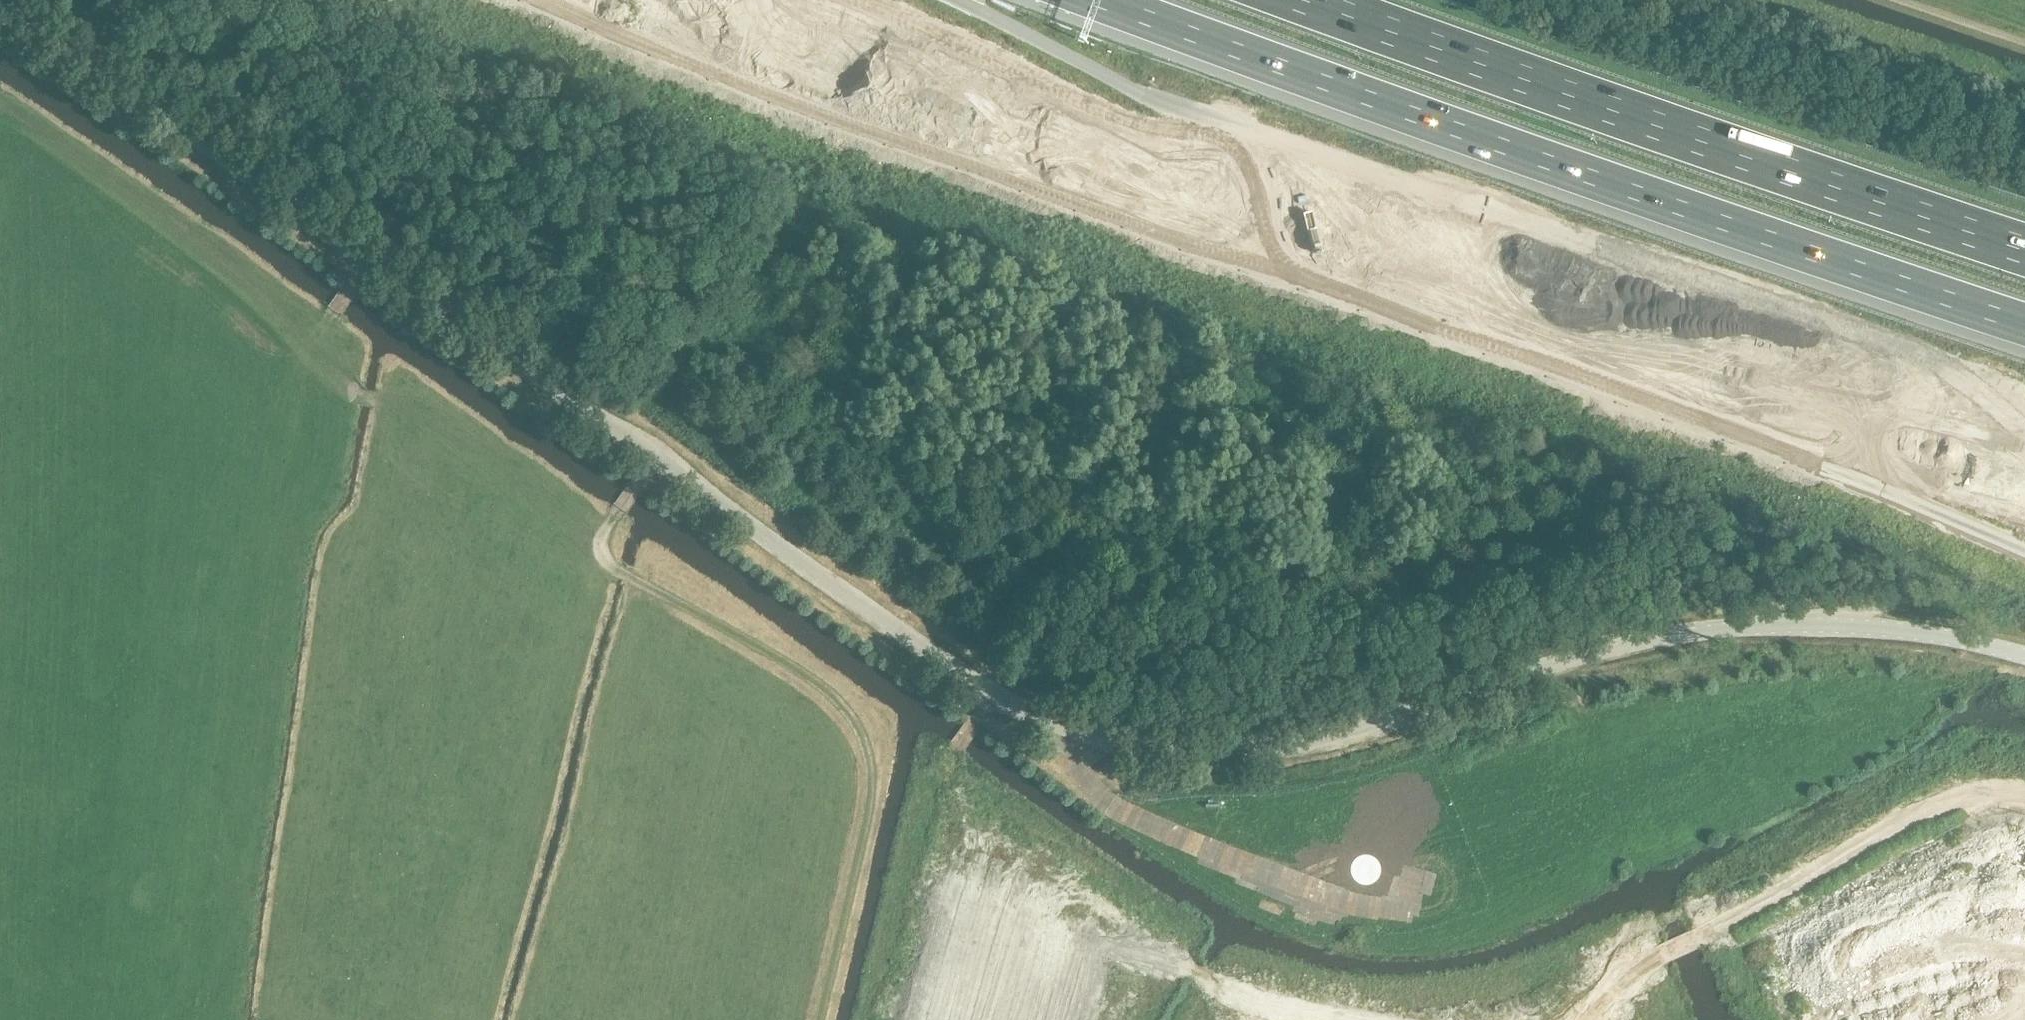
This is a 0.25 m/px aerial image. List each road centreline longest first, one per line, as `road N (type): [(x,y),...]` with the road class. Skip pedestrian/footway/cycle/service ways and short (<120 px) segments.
road 1 (tertiary): [(2024,660),(1846,625),(1741,627),(1619,650),(1280,745),(1185,752),(1067,733),(991,699),(1,0)]
road 2 (motorway): [(794,0),(1731,348),(2024,433)]
road 3 (motorway): [(1064,0),(2024,335)]
road 4 (motorway): [(2024,257),(1700,157),(1256,0)]
road 5 (track): [(818,1019),(863,828),(868,753),(834,693),(619,575),(605,557),(615,518),(657,462)]
road 6 (track): [(363,540),(391,407),(346,389),(311,346),(279,563)]
road 7 (track): [(1212,987),(1079,860),(942,788),(991,699)]

